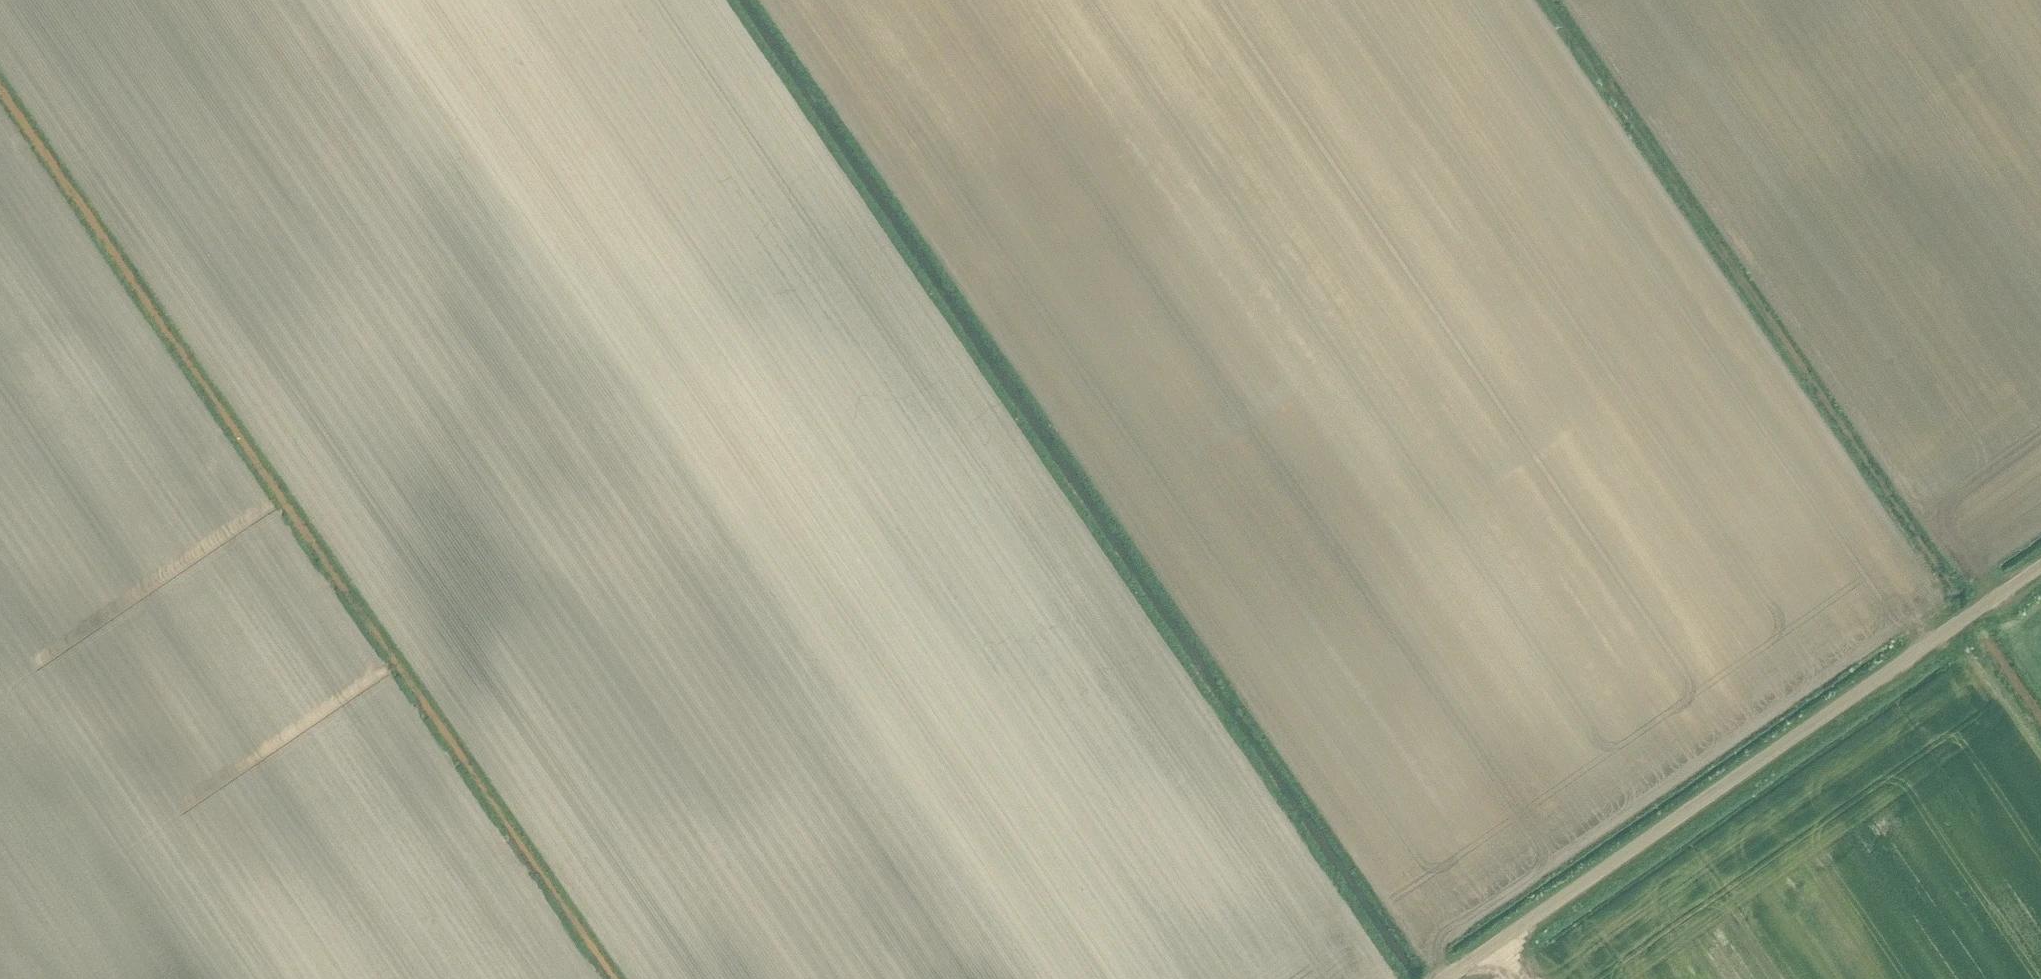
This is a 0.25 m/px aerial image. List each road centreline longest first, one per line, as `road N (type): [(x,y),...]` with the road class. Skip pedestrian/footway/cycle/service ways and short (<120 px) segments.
road 1 (unclassified): [(1442,978),(2040,564)]

